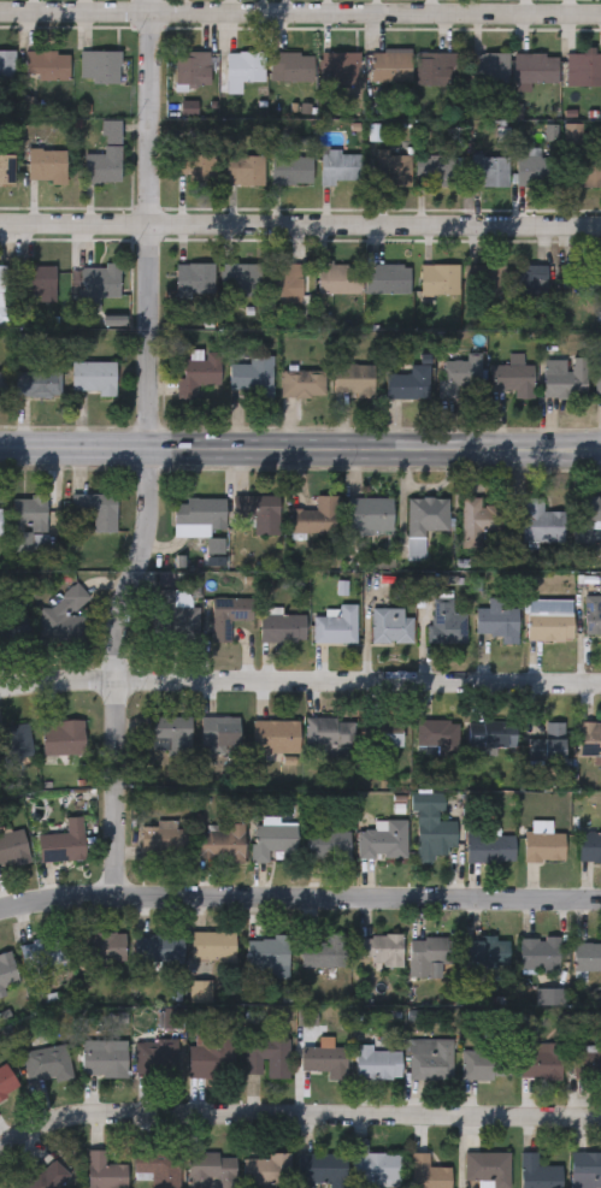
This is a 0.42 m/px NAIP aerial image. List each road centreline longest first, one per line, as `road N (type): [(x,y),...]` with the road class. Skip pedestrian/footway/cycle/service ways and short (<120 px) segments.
road 1 (residential): [(152,0),(152,527),(114,632),(114,910)]
road 2 (residential): [(600,1117),(76,1115),(35,1122),(0,1142)]
road 3 (residential): [(0,932),(114,910),(600,909)]
road 4 (residential): [(0,702),(110,682),(600,684)]
road 5 (residential): [(0,220),(600,227)]
road 6 (secondary): [(0,448),(600,452)]
road 7 (residential): [(0,11),(600,14)]

